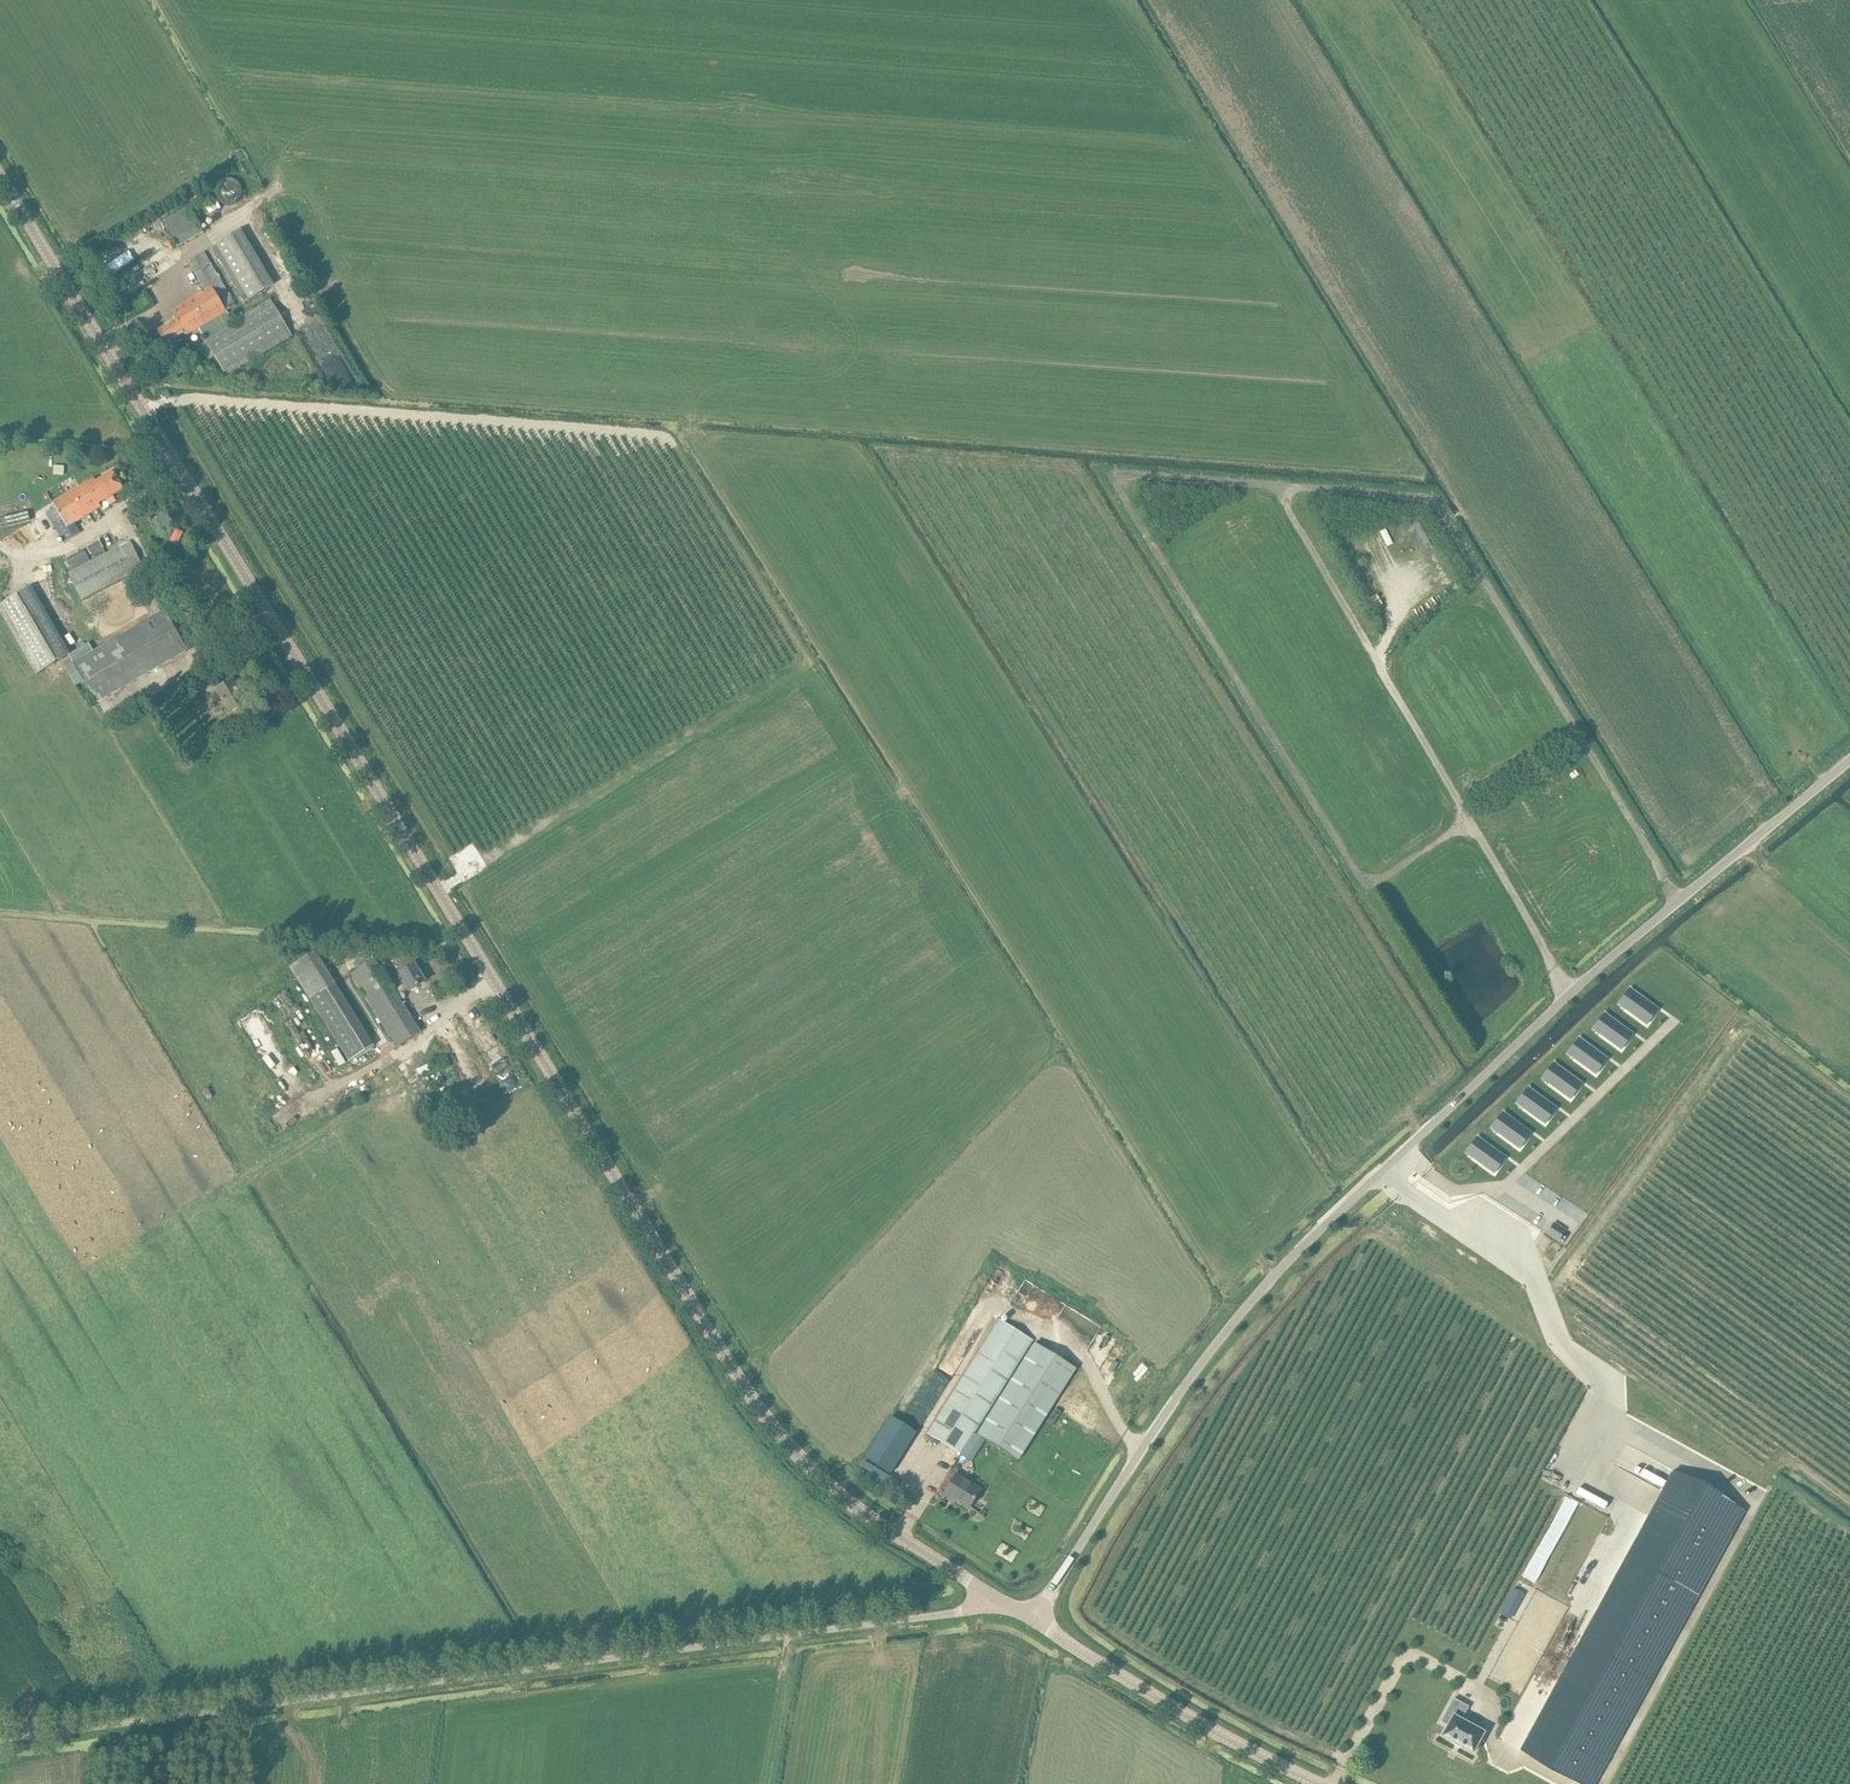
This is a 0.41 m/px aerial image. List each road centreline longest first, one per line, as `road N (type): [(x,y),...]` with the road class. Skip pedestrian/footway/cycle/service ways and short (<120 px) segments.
road 1 (unclassified): [(986,1601),(837,1489),(770,1418),(0,171)]
road 2 (unclassified): [(1032,1619),(1139,1450),(1268,1281),(1568,994),(1849,761)]
road 3 (unclassified): [(0,1746),(938,1617),(986,1601)]
road 4 (unclassified): [(1319,1783),(1222,1736),(1032,1619)]

